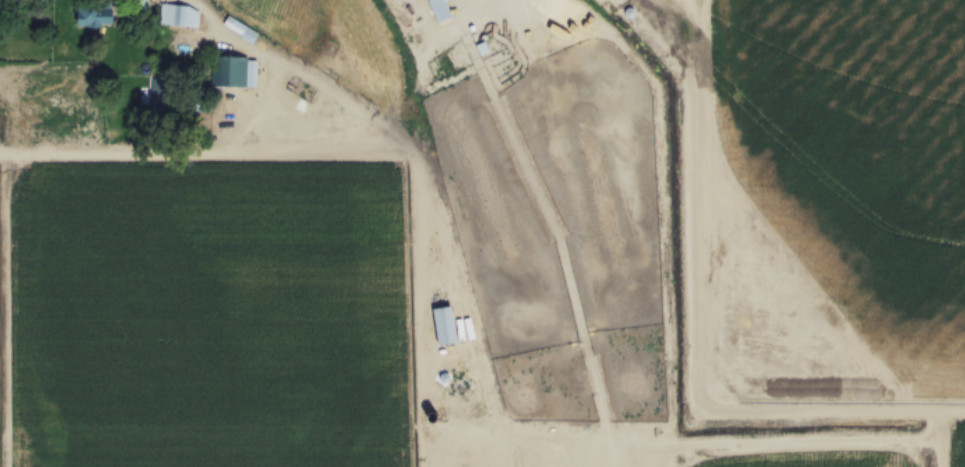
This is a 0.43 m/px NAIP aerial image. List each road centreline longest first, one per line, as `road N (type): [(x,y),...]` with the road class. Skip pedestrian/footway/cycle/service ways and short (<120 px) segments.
road 1 (residential): [(469,0),(463,36),(561,236),(598,398),(616,433)]

